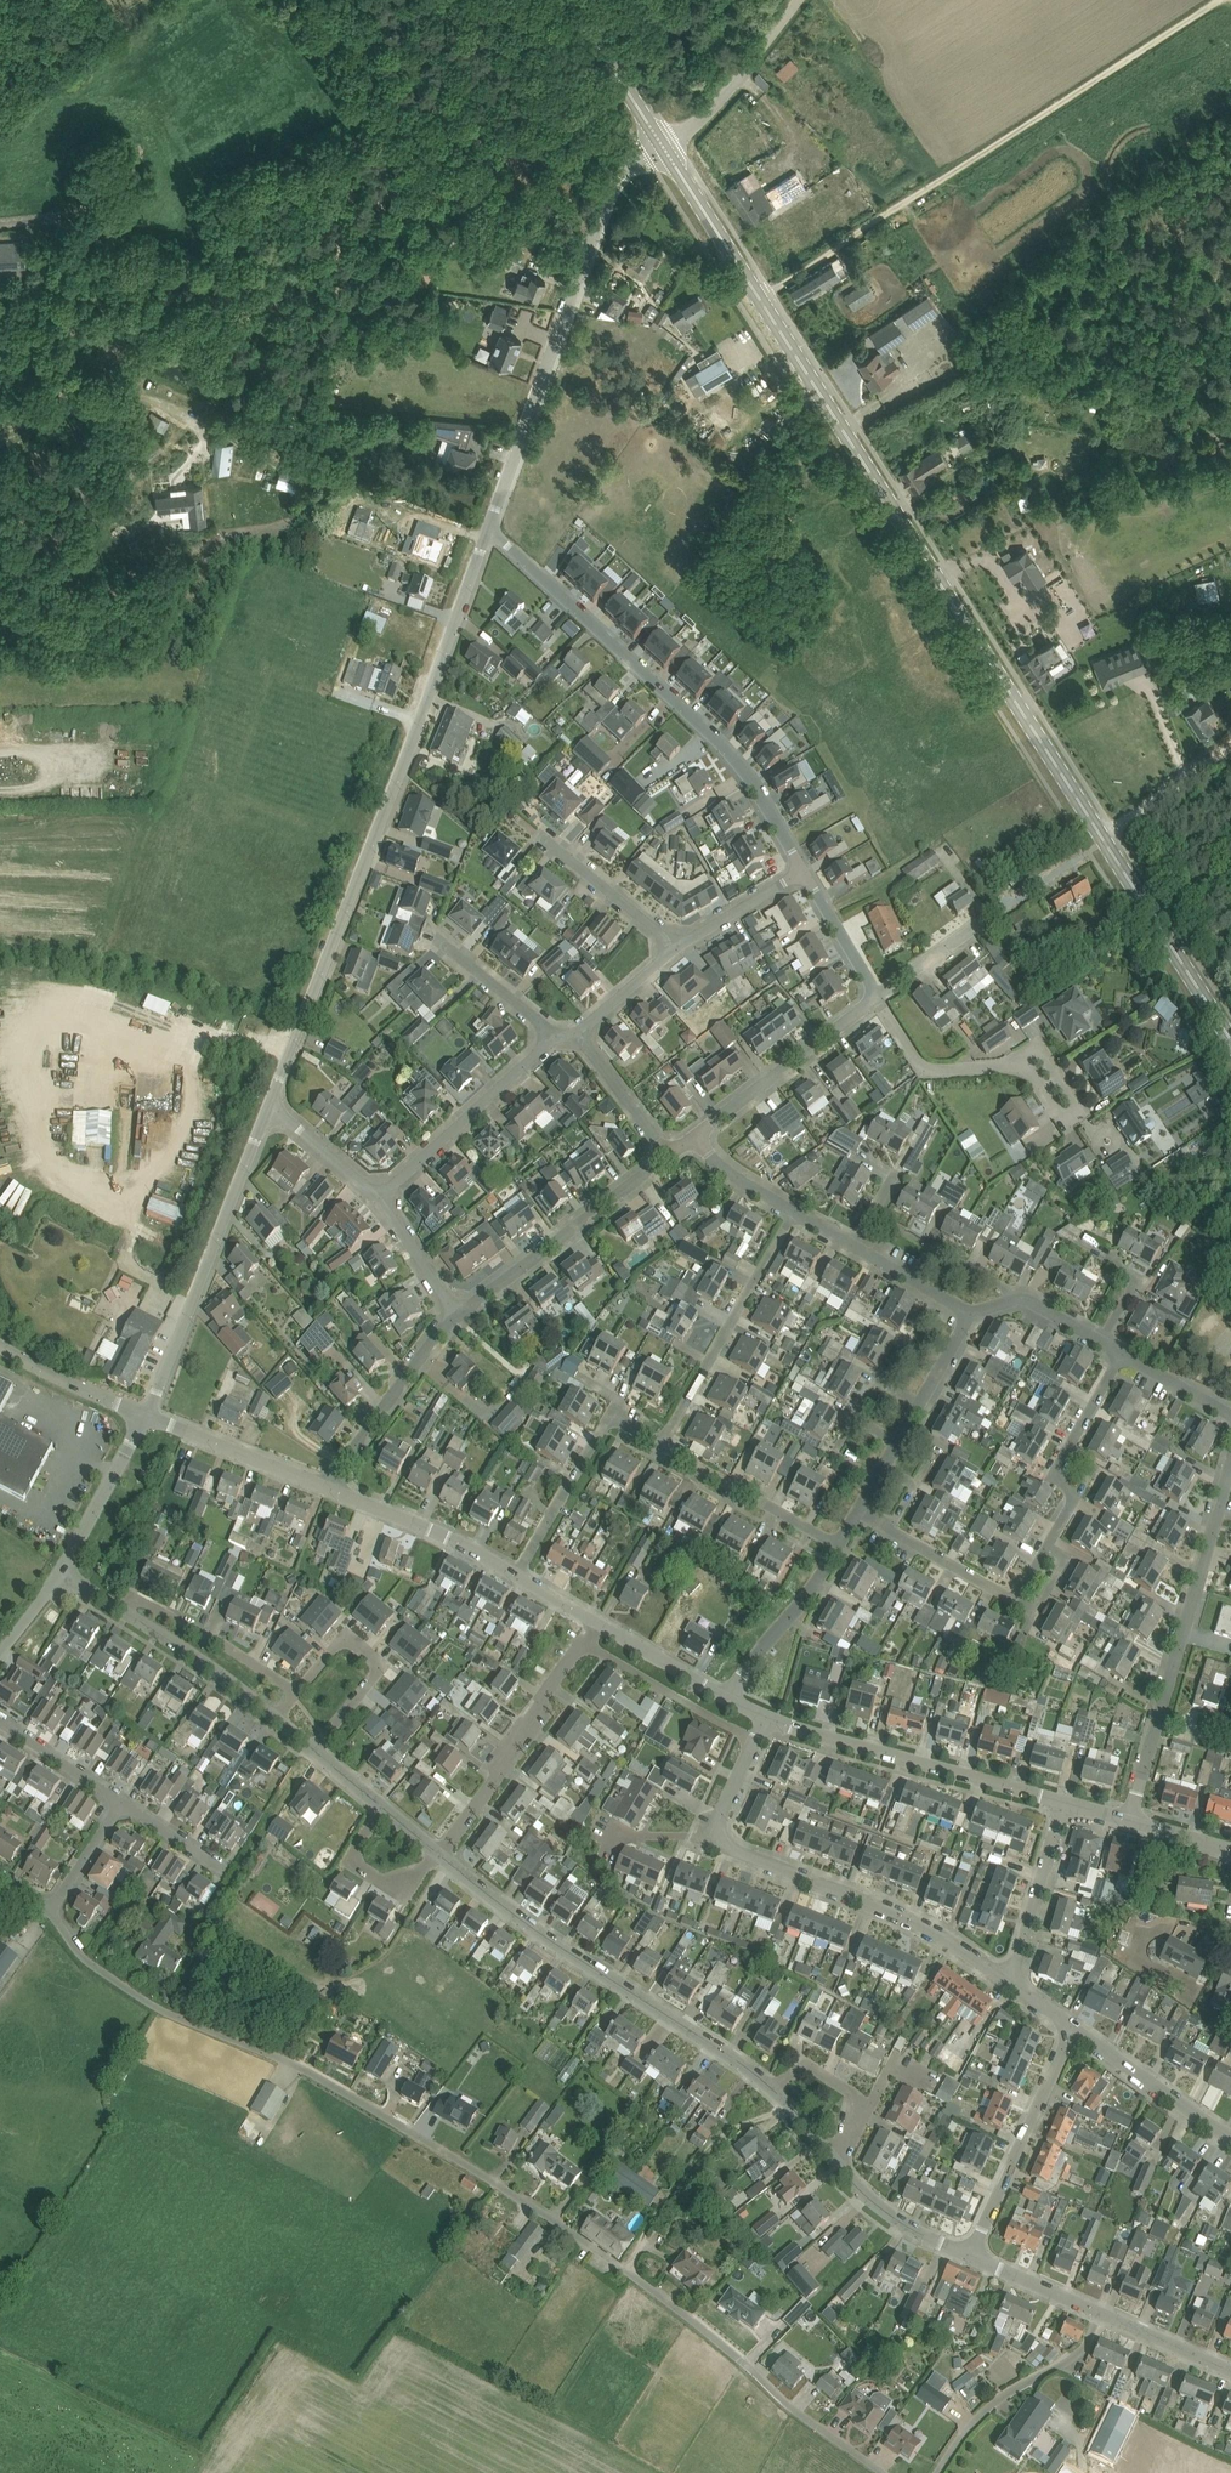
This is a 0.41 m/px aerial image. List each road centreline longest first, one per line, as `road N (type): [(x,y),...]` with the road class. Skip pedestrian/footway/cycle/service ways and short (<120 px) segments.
road 1 (primary): [(1230,1042),(665,150)]
road 2 (residential): [(885,2472),(687,2315),(528,2203),(280,2057),(194,2025),(122,1985),(84,1960),(52,1910)]
road 3 (unclassified): [(269,1107),(488,530)]
road 4 (track): [(1220,0),(760,299)]
road 5 (residential): [(805,871),(730,754),(488,530)]
road 6 (residential): [(1121,1355),(1054,1476),(1075,1497),(1013,1599),(858,1513)]
road 7 (residential): [(1009,1982),(913,1922),(715,1840),(755,1742)]
road 8 (unclassified): [(488,530),(608,189),(665,150)]
road 9 (residential): [(772,2089),(516,1916),(438,1853)]
road 10 (residential): [(1129,1820),(1230,1465)]
road 11 (unclassified): [(145,1416),(269,1107)]
road 12 (unclassified): [(1062,1802),(766,1718)]
road 13 (residential): [(458,1317),(671,1155)]
road 14 (residential): [(662,1443),(797,1212)]
road 15 (residential): [(878,999),(1092,850)]
road 16 (residential): [(438,1853),(587,1643)]
road 17 (residential): [(971,2256),(1075,2031)]
road 18 (residential): [(378,1203),(553,1035)]
road 19 (track): [(625,2271),(725,2135),(787,2106)]
road 20 (residential): [(1103,2314),(1080,2355),(1002,2398),(936,2472)]
road 21 (residential): [(694,1139),(878,999)]
road 22 (residential): [(858,1513),(972,1317)]
road 23 (residential): [(314,1751),(382,1666),(345,1640),(296,1692)]
road 24 (residential): [(327,1486),(458,1317)]
road 25 (unclassified): [(519,1576),(327,1486)]
road 26 (residential): [(838,1544),(662,1443)]
road 27 (unclassified): [(665,150),(716,106),(797,0)]
road 28 (residential): [(296,1692),(135,1599),(126,1610)]
road 29 (residential): [(755,1742),(587,1643)]
road 30 (unclassified): [(327,1486),(145,1416)]
road 31 (residential): [(726,1696),(806,1597),(838,1544)]
road 32 (residential): [(1009,1982),(1062,1802)]
road 33 (residential): [(1230,2133),(1075,2031)]
road 34 (residential): [(519,1576),(610,1415)]
road 35 (residential): [(275,1718),(126,1610)]
road 36 (unclassified): [(60,1576),(145,1416)]
road 37 (residential): [(1016,1066),(922,1073),(878,999)]
road 38 (primary): [(665,150),(568,0)]
road 39 (residential): [(971,2256),(881,2207),(832,2156)]
road 40 (residential): [(673,950),(542,838)]
road 41 (residential): [(832,2156),(861,2115),(856,2095),(808,2064),(772,2089)]
road 42 (unclassified): [(145,1416),(0,1343)]
road 43 (residential): [(438,1853),(314,1751)]
road 44 (track): [(1230,746),(1104,841)]
road 45 (residential): [(673,950),(805,871)]
road 46 (residential): [(671,1155),(579,1034)]
road 47 (residential): [(553,1035),(438,941)]
road 48 (residential): [(878,999),(805,871)]
road 49 (residential): [(122,1802),(0,1720)]
road 50 (residential): [(1102,1344),(1025,1297),(972,1317)]
road 51 (unclassified): [(726,1696),(601,1622)]
road 52 (residential): [(378,1203),(269,1107)]
road 53 (residential): [(1103,2314),(971,2256)]
road 54 (residential): [(1102,1344),(1133,1287),(1130,1266),(1086,1236)]
road 55 (residential): [(458,1317),(378,1203)]
road 56 (residential): [(1230,2368),(1103,2314)]
road 57 (residential): [(972,1317),(857,1247)]
road 58 (residential): [(52,1910),(122,1802)]
road 59 (residential): [(797,1212),(747,1185),(694,1139)]
road 60 (residential): [(579,1034),(673,950)]
road 61 (residential): [(1230,1415),(1121,1355)]
road 62 (residential): [(225,1867),(122,1802)]

